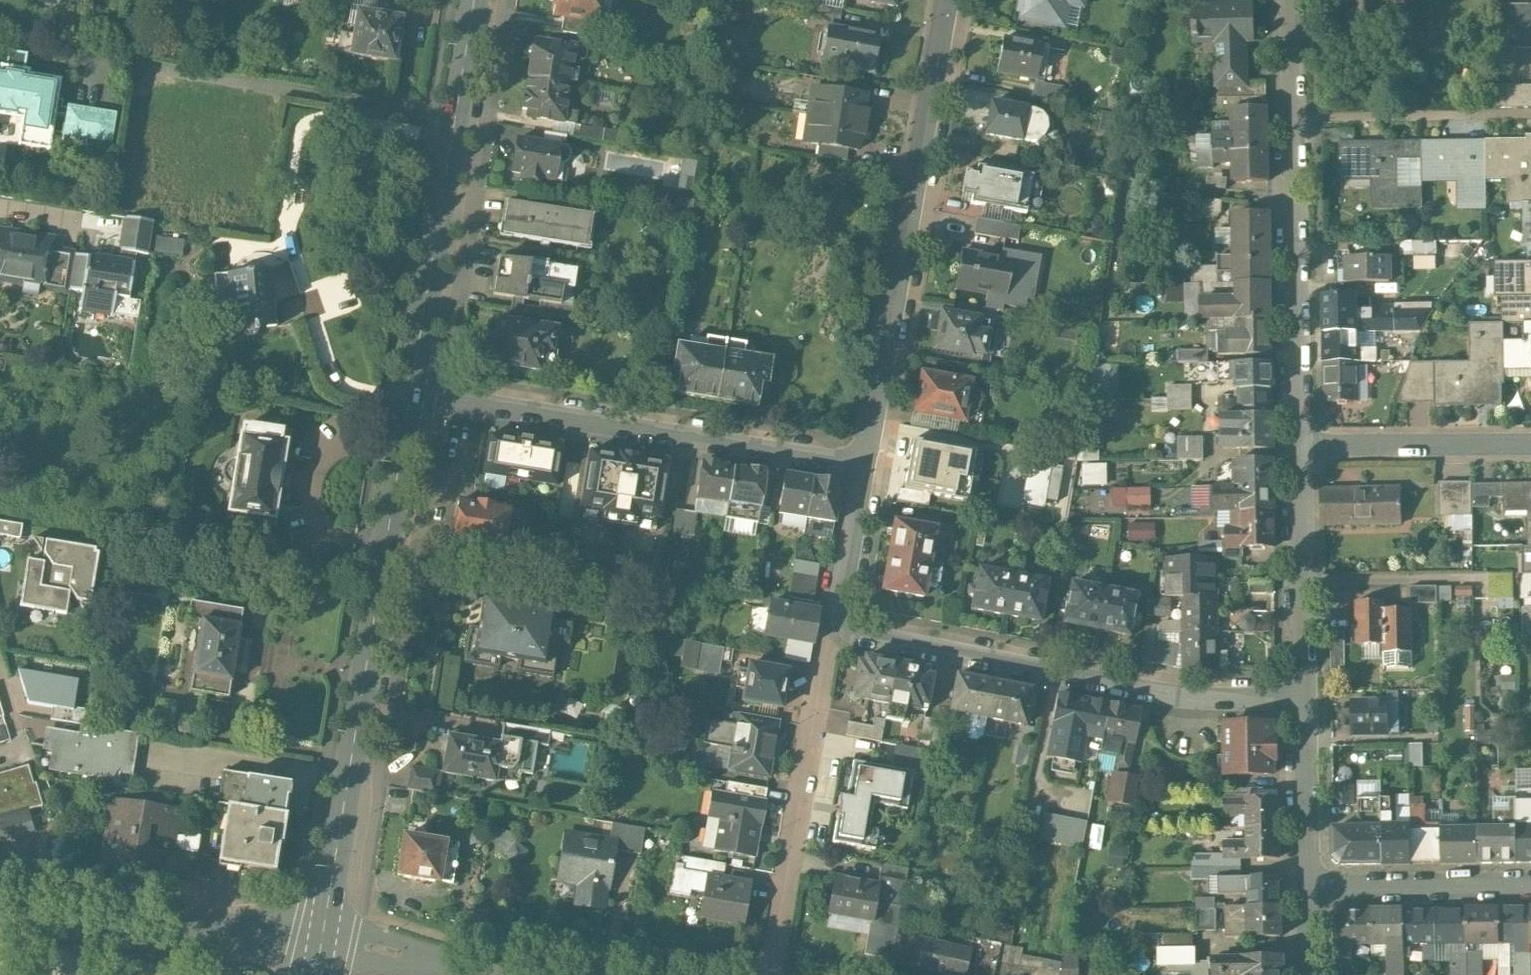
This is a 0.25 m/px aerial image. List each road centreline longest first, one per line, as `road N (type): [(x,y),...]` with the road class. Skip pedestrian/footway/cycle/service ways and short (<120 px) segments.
road 1 (secondary): [(410,395),(322,942)]
road 2 (residential): [(835,626),(1192,694),(1303,692)]
road 3 (residential): [(865,466),(951,0)]
road 4 (residential): [(410,395),(865,466)]
road 5 (residential): [(1290,0),(1298,446)]
road 6 (secondary): [(474,0),(410,395)]
road 7 (residential): [(775,974),(835,626)]
road 8 (residential): [(322,942),(0,917)]
road 9 (residential): [(1298,446),(1303,692)]
road 10 (residential): [(1530,444),(1298,446)]
road 11 (residential): [(544,974),(322,942)]
road 12 (residential): [(1307,890),(1530,889)]
road 13 (residential): [(1303,692),(1307,890)]
road 14 (residential): [(865,466),(835,626)]

